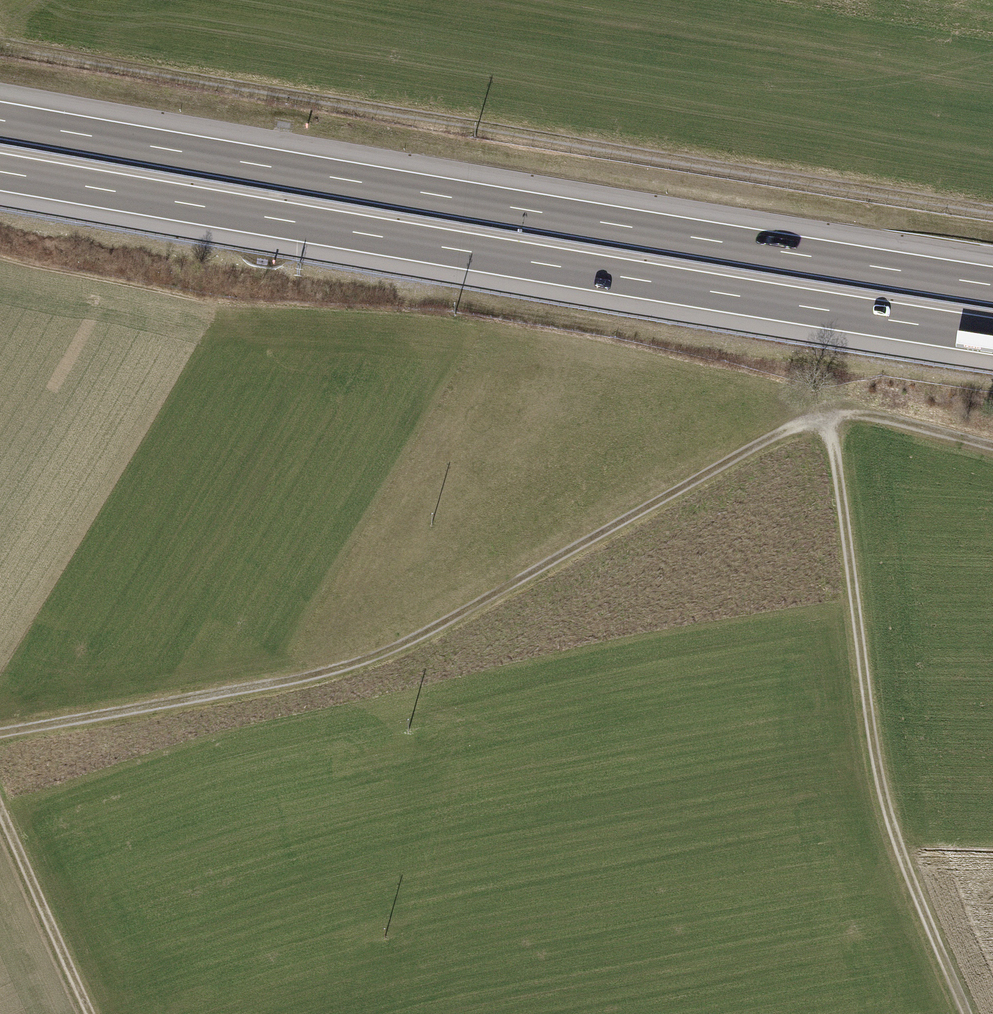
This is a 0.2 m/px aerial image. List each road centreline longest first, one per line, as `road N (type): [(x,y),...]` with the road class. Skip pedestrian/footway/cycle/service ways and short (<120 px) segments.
road 1 (motorway): [(992,286),(0,120)]
road 2 (motorway): [(0,171),(992,336)]
road 3 (track): [(0,46),(461,130),(992,209)]
road 4 (track): [(0,737),(327,674),(434,630),(783,432),(831,415)]
road 5 (track): [(831,415),(889,836),(966,1013)]
road 6 (track): [(91,1013),(0,806)]
road 7 (track): [(831,415),(879,417),(992,446)]

